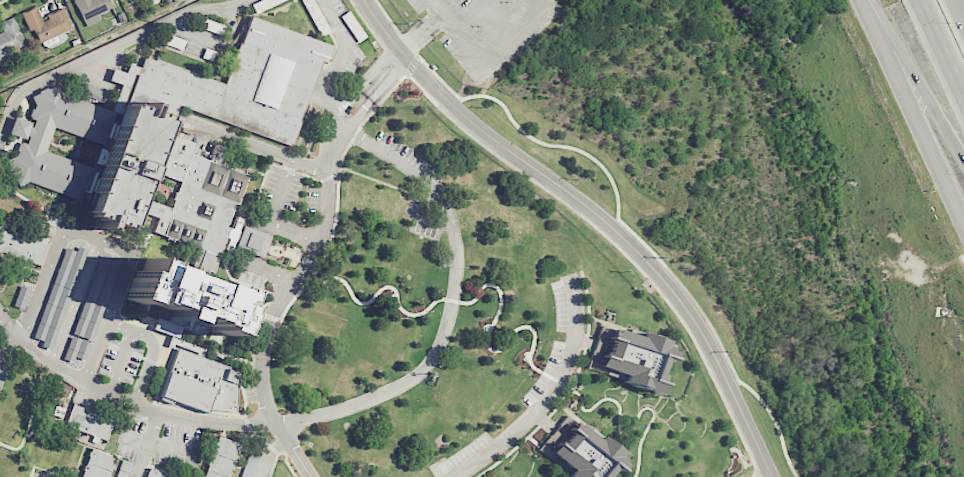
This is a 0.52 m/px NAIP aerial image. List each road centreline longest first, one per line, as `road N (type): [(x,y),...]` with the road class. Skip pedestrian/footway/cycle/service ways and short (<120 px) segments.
road 1 (residential): [(363,0),(435,92),(586,207),(662,278),(708,342),(772,476)]
road 2 (secondary): [(861,0),(963,216)]
road 3 (motorway): [(865,0),(963,145)]

